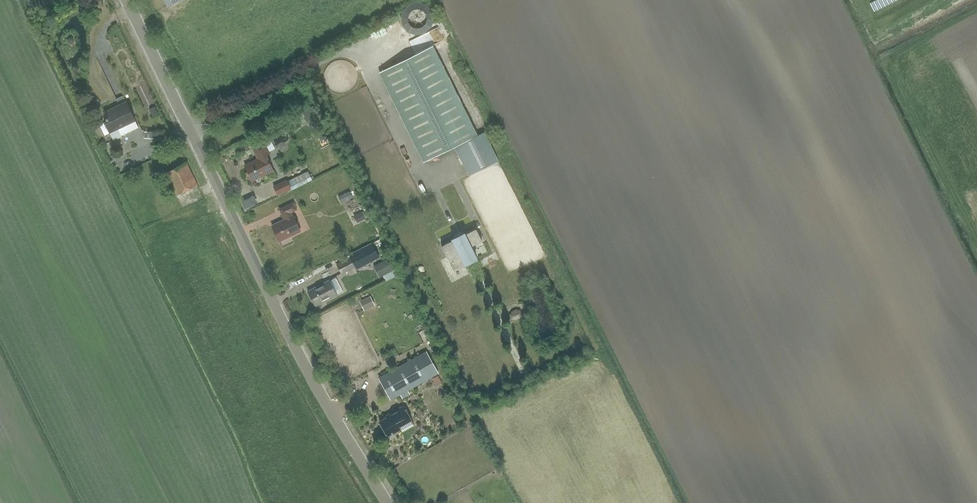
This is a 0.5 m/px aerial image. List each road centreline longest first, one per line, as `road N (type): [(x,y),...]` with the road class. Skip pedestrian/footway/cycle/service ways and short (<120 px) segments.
road 1 (unclassified): [(392,502),(309,366),(136,0)]

